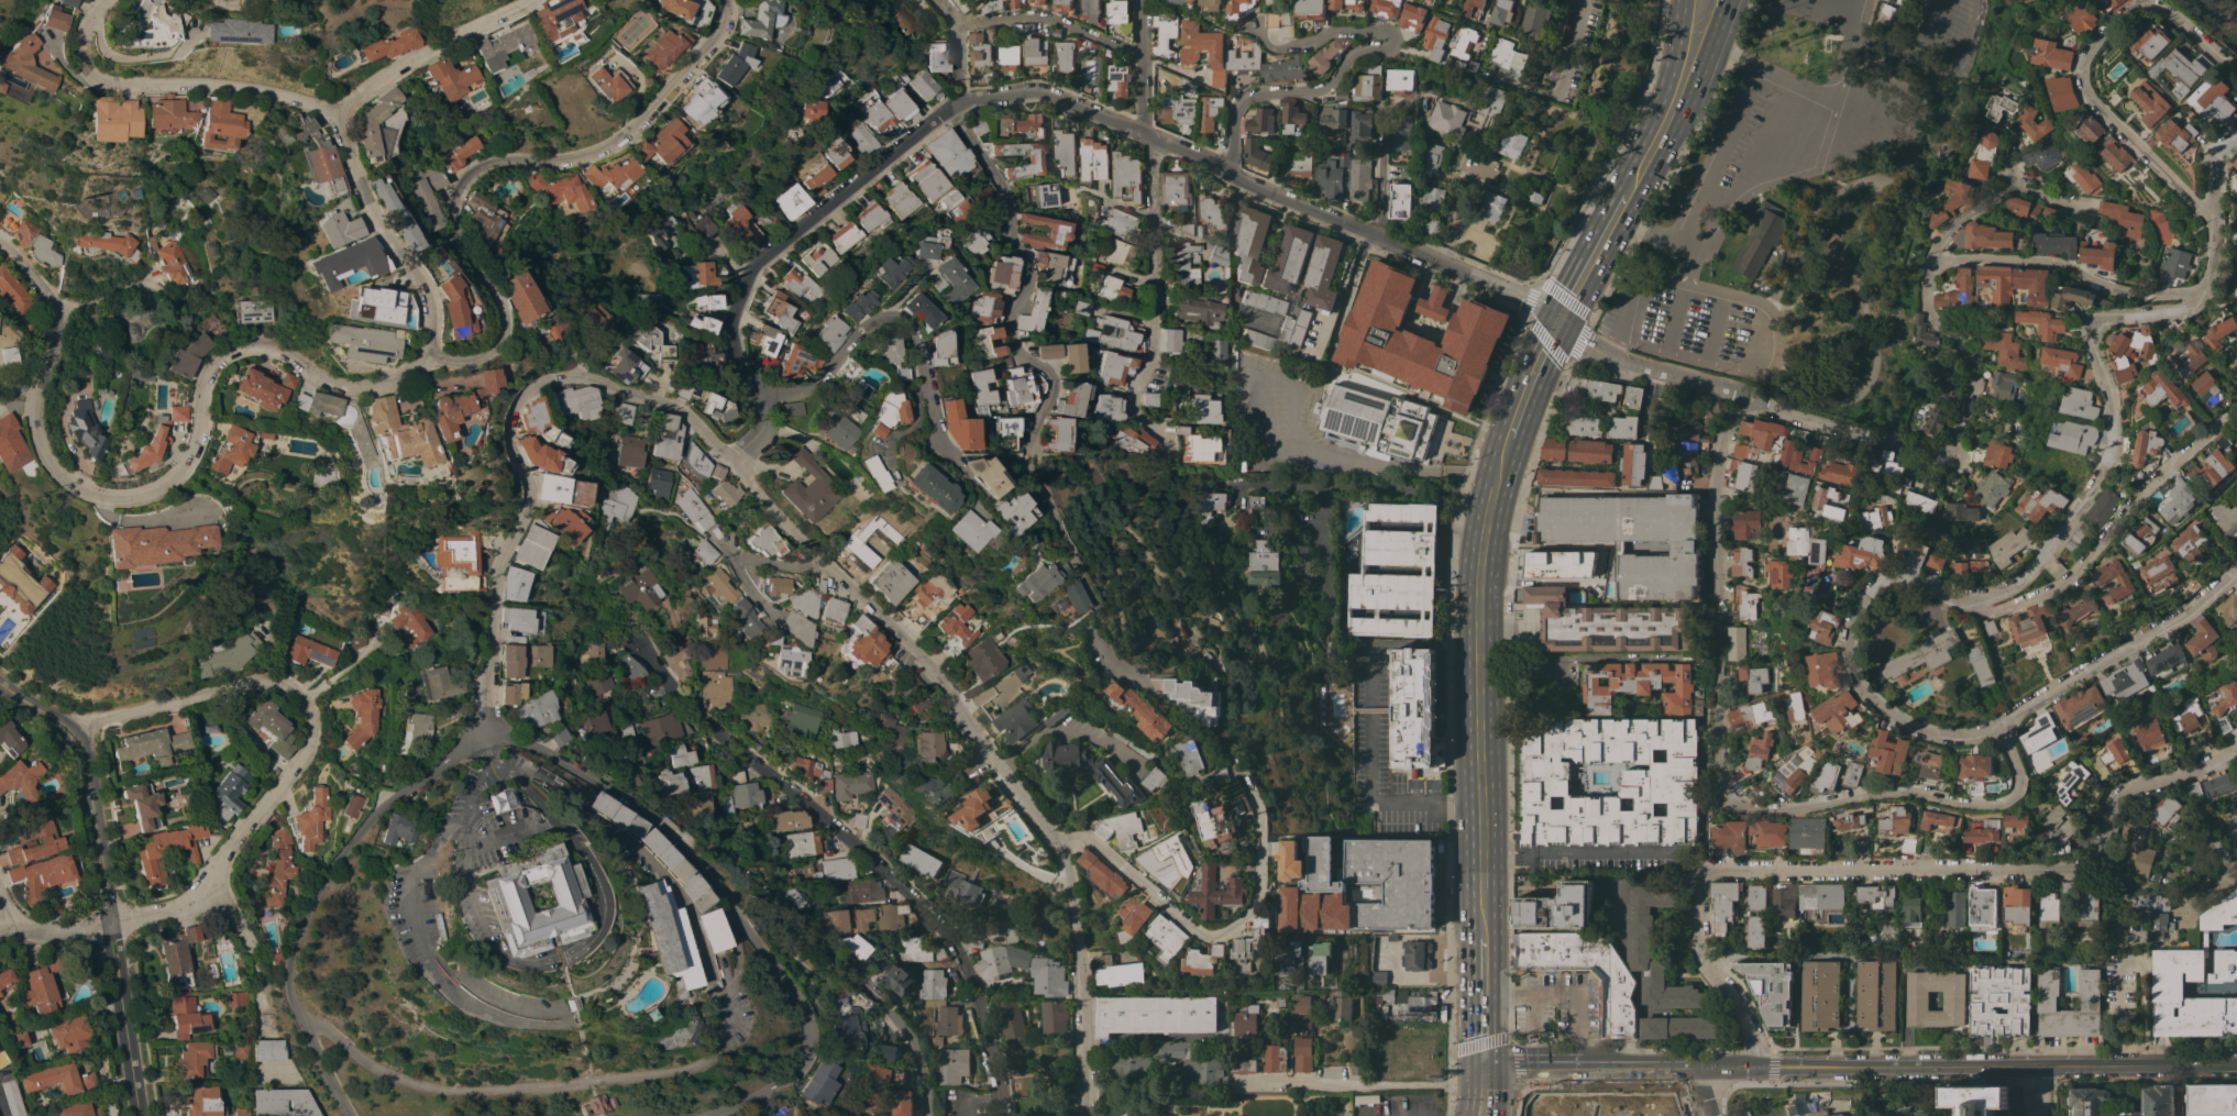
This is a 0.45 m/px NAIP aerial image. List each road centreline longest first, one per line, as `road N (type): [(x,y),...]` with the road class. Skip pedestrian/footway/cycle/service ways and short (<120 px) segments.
road 1 (residential): [(714,0),(717,19),(705,46),(621,134),(557,163),(485,161),(451,178),(443,211),(487,322),(487,335),(459,362),(411,357),(378,385),(354,389),(328,388),(246,349),(222,355),(196,383),(185,443),(169,473),(143,495),(92,500),(46,473),(26,428),(57,318)]
road 2 (residential): [(2236,570),(2192,610),(1996,726),(1965,736),(1895,715),(1858,679),(1851,658),(1856,609),(1889,577),(1918,579),(1965,604),(2004,593),(2036,568),(2112,457),(2113,417),(2090,343),(2094,332),(2116,320),(2162,317),(2206,292),(2217,270),(2218,224)]
road 3 (residential): [(1086,1115),(1082,972),(1060,842),(963,712),(721,464)]
road 4 (residential): [(1233,176),(1038,93),(958,103),(750,274),(731,331),(736,368),(756,395),(756,418),(721,464)]
road 5 (residential): [(1745,396),(1931,452),(1954,434),(1972,385),(1968,357),(1937,319),(1929,294),(1946,264),(1979,256),(2050,262),(2127,291),(2206,292)]
road 6 (residential): [(1142,686),(1095,638),(1023,472),(1018,446),(1044,382),(1014,352),(1006,328),(1020,275),(1003,199),(958,103)]
road 7 (residential): [(701,1115),(762,1094),(797,1067),(806,1048),(795,999),(648,819),(546,756),(475,727)]
road 8 (residential): [(1006,1115),(981,1014),(927,914),(883,869),(718,738),(638,652)]
road 9 (residential): [(2236,748),(2112,802),(2103,857),(2085,871),(1699,874)]
road 10 (residential): [(475,727),(483,588),(513,494),(496,452),(494,423),(504,402),(524,387),(565,377),(660,409),(721,464)]
road 11 (tertiary): [(2236,1064),(1716,1064)]
road 12 (residential): [(1167,460),(1168,439),(1136,406),(1157,345),(1146,0)]
road 13 (residential): [(217,884),(228,848),(307,754),(316,732),(298,689),(277,679),(254,682),(76,729)]
road 14 (primary): [(1500,463),(1477,590),(1480,908)]
road 15 (residential): [(2236,68),(2166,7),(2140,3),(2095,45),(2084,76),(2101,107),(2218,224)]
road 16 (residential): [(1723,796),(1717,780),(1717,475),(1745,396)]
road 17 (residential): [(1060,842),(1090,837),(1192,927),(1212,938),(1234,935),(1270,888),(1269,824),(1236,763)]
road 18 (residential): [(1996,726),(2021,778),(2005,803),(1971,805),(1895,789),(1755,810),(1723,796)]
road 19 (residential): [(1557,323),(1524,299),(1233,176)]
road 20 (residential): [(2236,418),(2166,472),(2071,583),(1992,612),(1965,604)]
road 21 (residential): [(475,727),(372,813),(310,905),(284,966),(286,999)]
road 22 (residential): [(320,114),(250,90),(85,79),(70,60),(69,36),(92,0)]
road 23 (residential): [(927,453),(904,334),(891,320),(858,330),(800,394),(756,395)]
road 24 (residential): [(411,357),(408,291),(351,201),(320,114)]
road 25 (residential): [(930,1115),(918,1051),(903,1028),(783,919)]
road 26 (residential): [(1233,176),(1236,112),(1248,96),(1318,92),(1353,55),(1391,47)]
road 27 (residential): [(516,0),(405,55),(320,114)]
road 28 (residential): [(1699,874),(1700,957),(1740,1007),(1755,1042),(1753,1064)]
road 29 (residential): [(1557,323),(1587,345),(1745,396)]
road 30 (primary): [(1680,0),(1671,62),(1628,170),(1629,191)]
road 31 (residential): [(1146,54),(1044,16),(956,26)]
road 32 (residential): [(139,1115),(113,927)]
road 33 (residential): [(2067,201),(2013,186),(1951,230),(1931,278)]
road 34 (residential): [(823,570),(728,562),(768,617)]
road 35 (residential): [(1391,47),(1389,30),(1374,27),(1280,47),(1256,31)]
road 36 (residential): [(113,927),(85,775)]
road 37 (primary): [(1629,191),(1557,323)]
road 38 (residential): [(286,999),(348,1115)]

